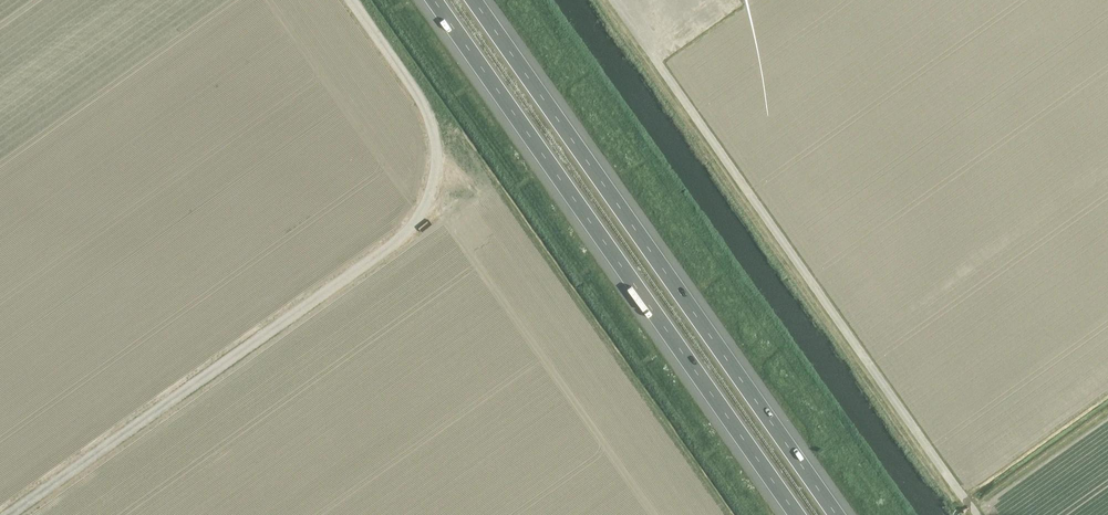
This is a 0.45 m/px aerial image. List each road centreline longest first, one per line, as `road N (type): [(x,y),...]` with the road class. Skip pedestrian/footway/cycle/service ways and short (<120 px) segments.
road 1 (track): [(12,514),(390,249),(418,221),(433,169),(431,123),(349,0)]
road 2 (motorway): [(843,514),(479,0)]
road 3 (motorway): [(433,0),(797,514)]

